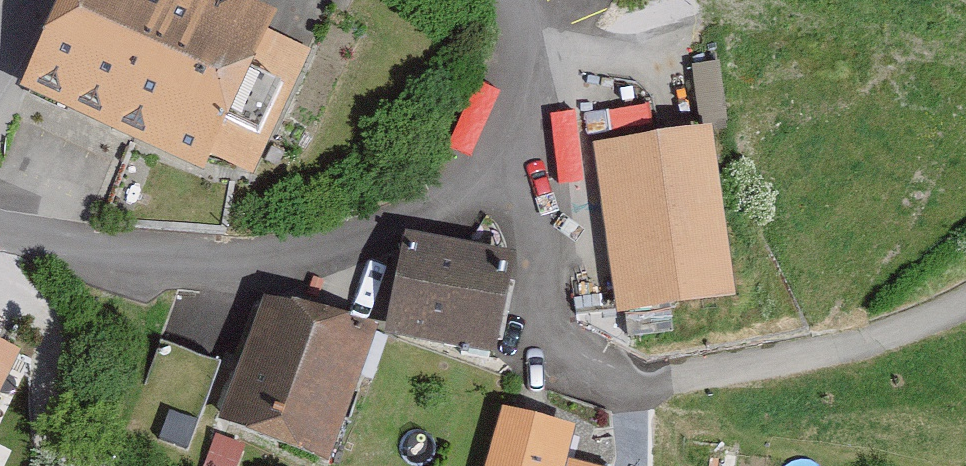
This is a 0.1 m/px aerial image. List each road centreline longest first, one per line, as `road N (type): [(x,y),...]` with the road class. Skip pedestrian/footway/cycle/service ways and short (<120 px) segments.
road 1 (residential): [(488,173),(533,231),(562,348),(624,381),(662,382),(870,345),(965,303)]
road 2 (residential): [(0,231),(170,262),(301,258),(451,202),(488,173)]
road 3 (residential): [(488,173),(518,80),(521,49),(509,0)]

